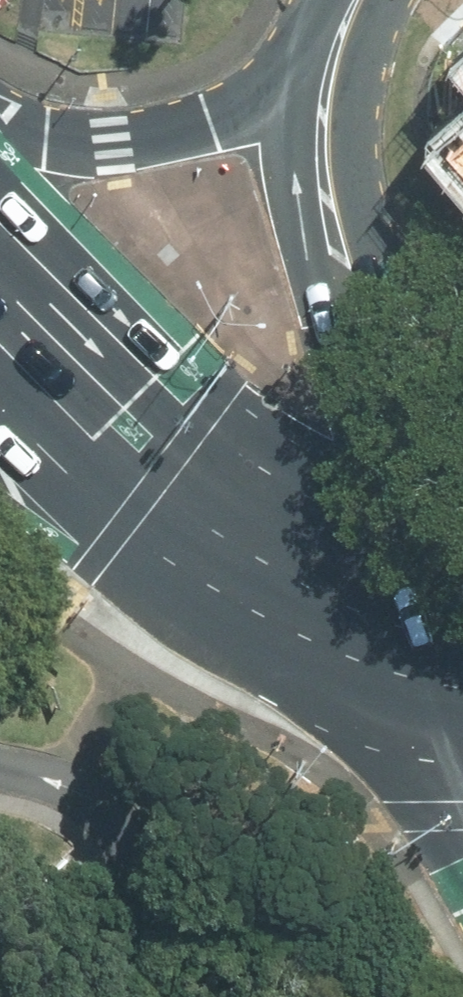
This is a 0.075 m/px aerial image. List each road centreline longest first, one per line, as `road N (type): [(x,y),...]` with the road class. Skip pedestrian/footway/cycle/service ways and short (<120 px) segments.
road 1 (secondary): [(332,64),(320,133),(338,271),(441,611)]
road 2 (primary): [(441,611),(248,544),(99,427),(0,329)]
road 3 (primary): [(0,145),(171,133),(332,64)]

